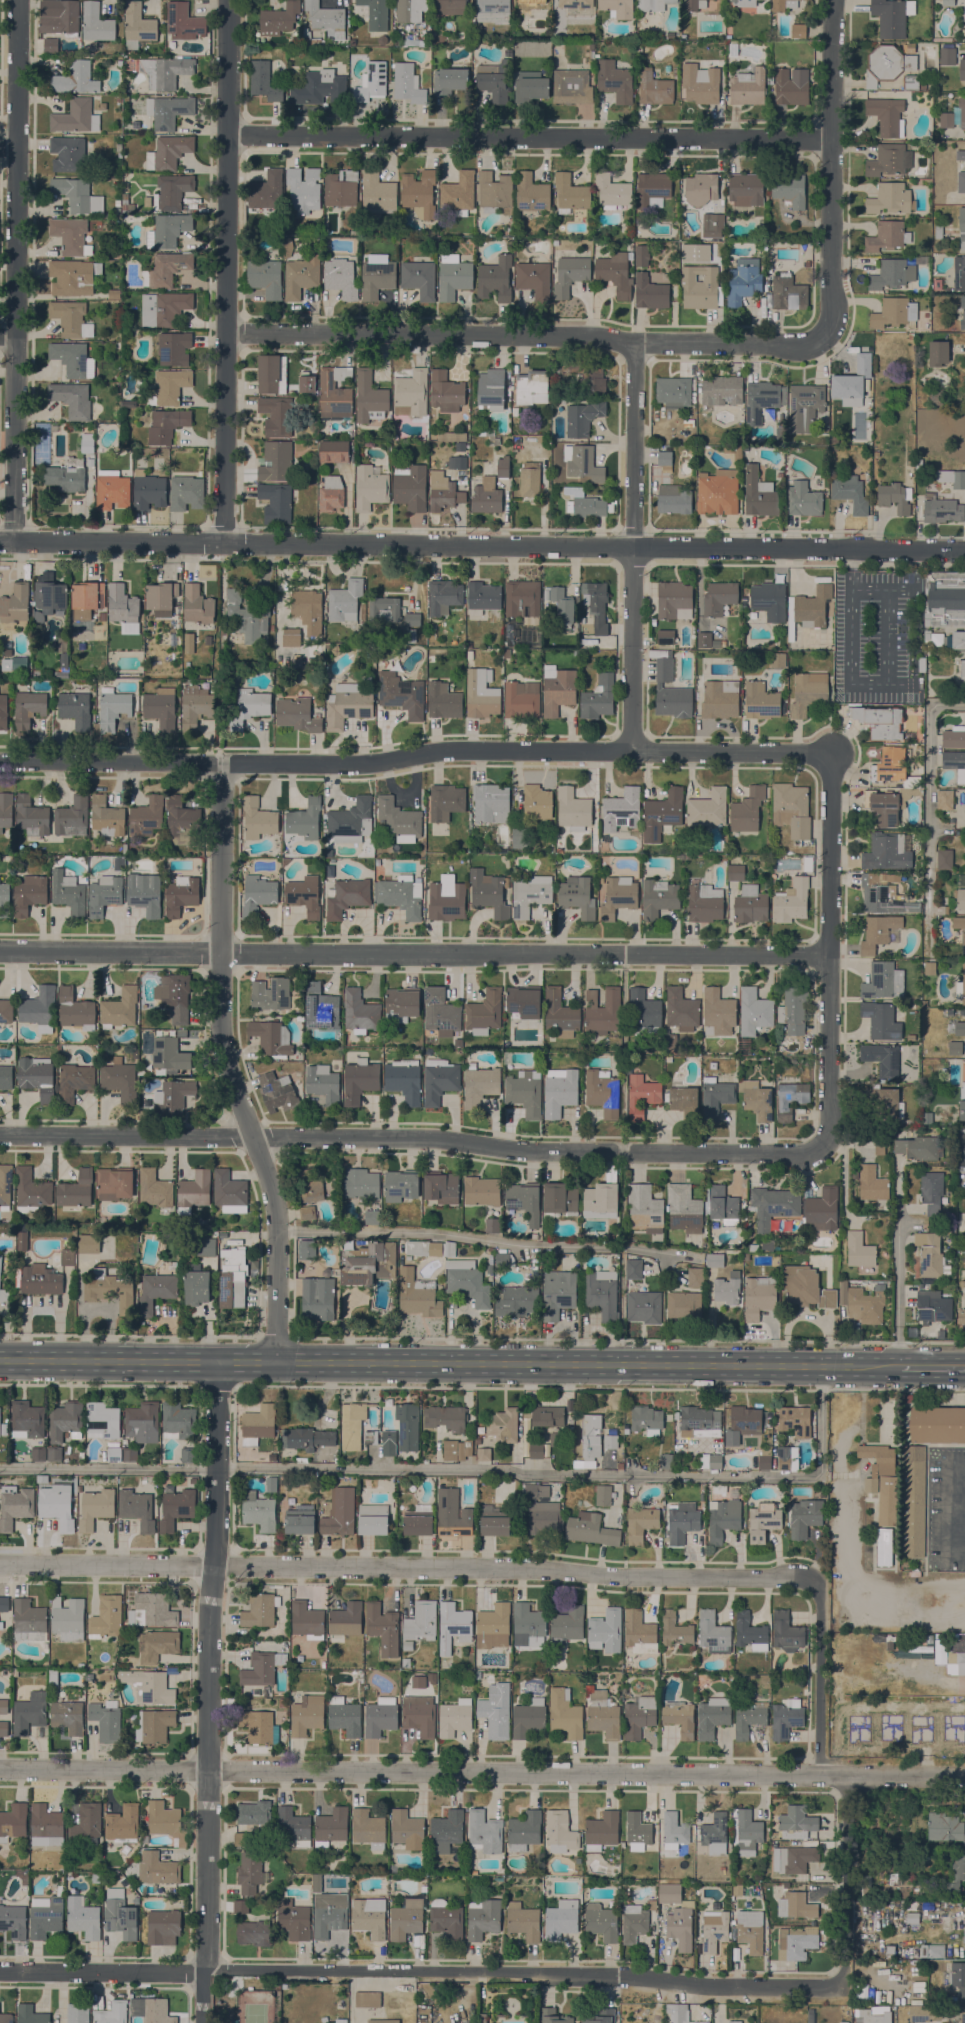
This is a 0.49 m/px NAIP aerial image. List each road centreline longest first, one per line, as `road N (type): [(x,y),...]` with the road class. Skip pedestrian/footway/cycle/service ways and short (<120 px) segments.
road 1 (tertiary): [(0,541),(964,549)]
road 2 (residential): [(964,1777),(0,1770)]
road 3 (residential): [(832,955),(0,952)]
road 4 (residential): [(830,1154),(542,1152),(435,1138),(0,1135)]
road 5 (residential): [(829,756),(448,751),(358,765),(0,763)]
road 6 (residential): [(810,1581),(502,1568),(0,1565)]
road 7 (tertiary): [(201,2022),(216,1361)]
road 8 (residential): [(840,1980),(717,1986),(558,1974),(202,1972)]
road 9 (secondary): [(894,1366),(275,1361)]
road 10 (residential): [(275,1361),(276,1214),(221,1035),(221,763)]
road 11 (residential): [(829,332),(806,349),(582,335),(230,335)]
road 12 (residential): [(830,141),(227,135)]
road 13 (tertiary): [(227,546),(228,0)]
road 14 (residential): [(14,541),(17,0)]
road 15 (residential): [(635,752),(638,344)]
road 16 (residential): [(830,1154),(829,756)]
road 17 (residential): [(829,332),(835,0)]
road 18 (secondary): [(216,1361),(0,1360)]
road 19 (residential): [(840,1980),(847,1776)]
road 20 (residential): [(202,1972),(0,1972)]
road 21 (residential): [(819,1776),(819,1595),(810,1581)]
road 22 (residential): [(897,1366),(898,1202)]

